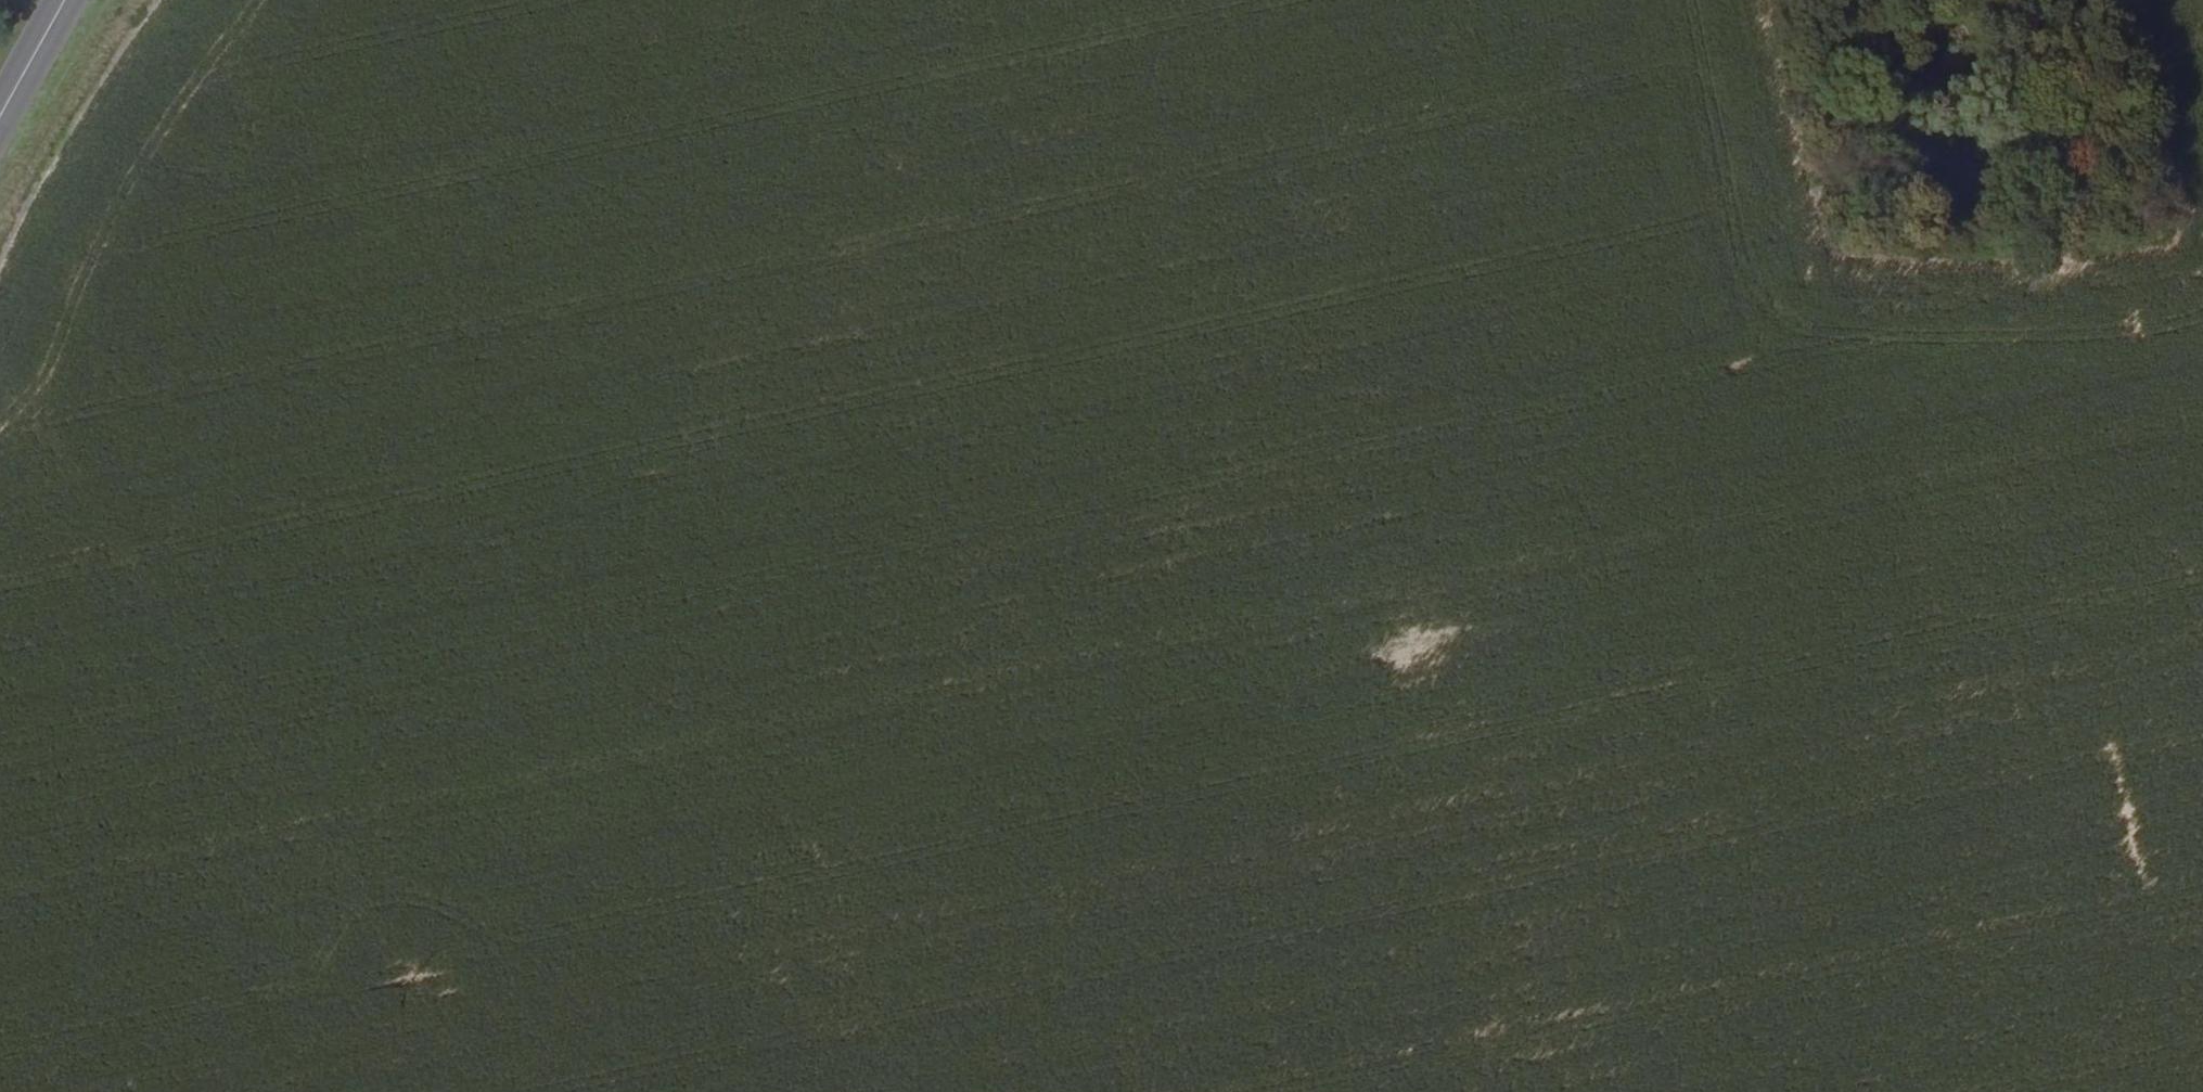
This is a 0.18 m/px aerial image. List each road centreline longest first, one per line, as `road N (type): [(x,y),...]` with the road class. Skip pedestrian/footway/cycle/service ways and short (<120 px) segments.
road 1 (tertiary): [(66,0),(0,106)]

